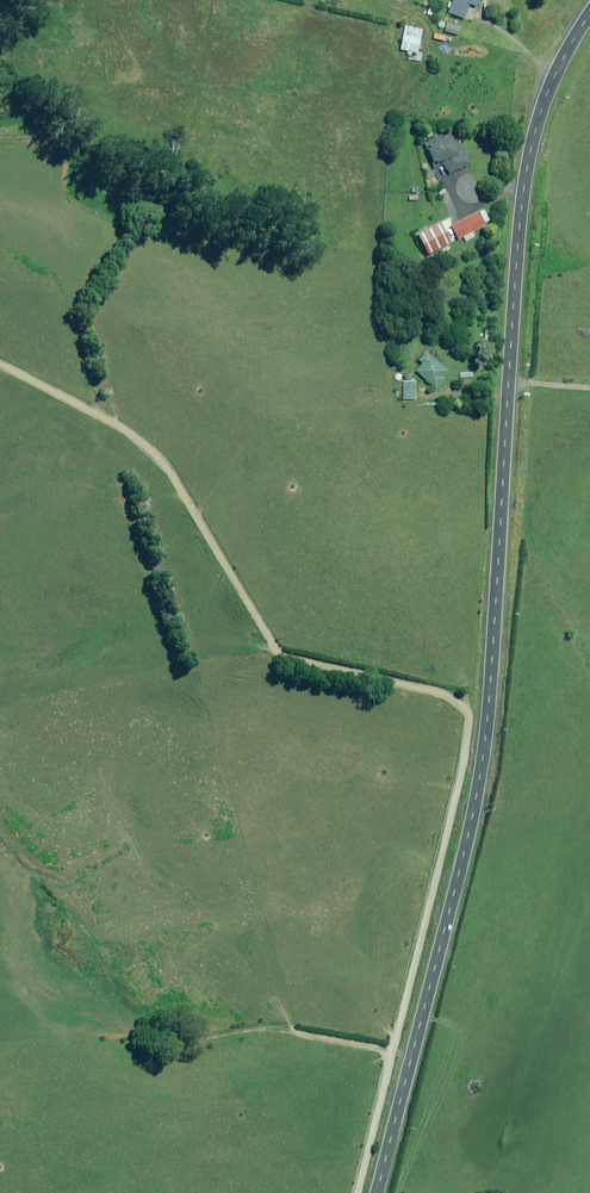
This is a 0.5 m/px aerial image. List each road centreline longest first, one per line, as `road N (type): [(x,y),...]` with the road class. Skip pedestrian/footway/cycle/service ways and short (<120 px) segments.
road 1 (tertiary): [(589,14),(555,75),(530,148),(480,777),(377,1192)]
road 2 (track): [(358,1192),(455,809),(470,721),(464,703),(279,655),(165,459),(0,364)]

